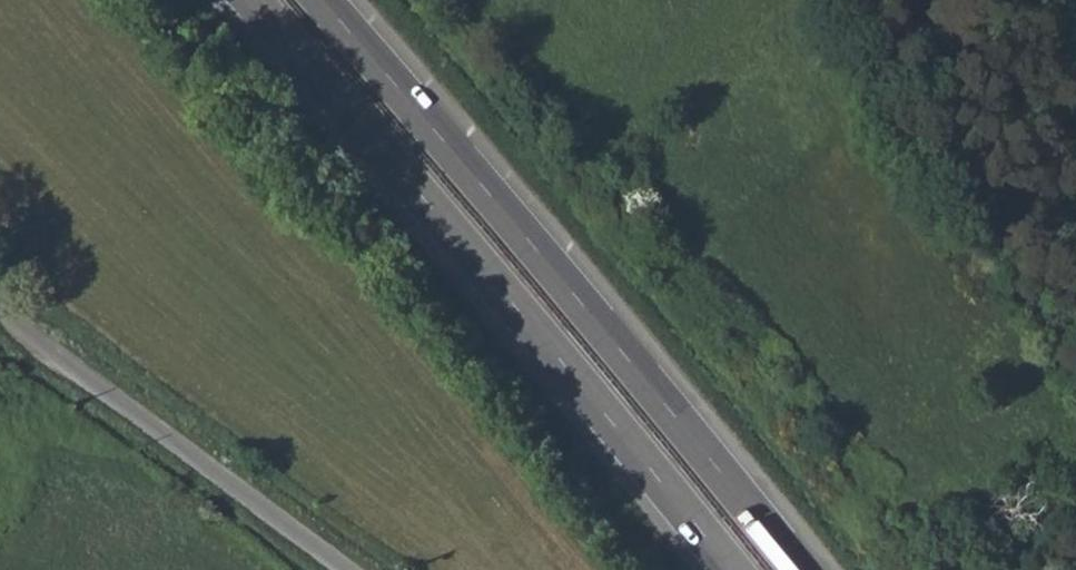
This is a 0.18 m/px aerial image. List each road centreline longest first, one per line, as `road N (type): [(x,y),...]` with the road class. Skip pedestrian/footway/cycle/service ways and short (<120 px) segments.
road 1 (trunk): [(251,0),(732,569)]
road 2 (trunk): [(799,569),(322,0)]
road 3 (unclassified): [(346,569),(0,312)]

